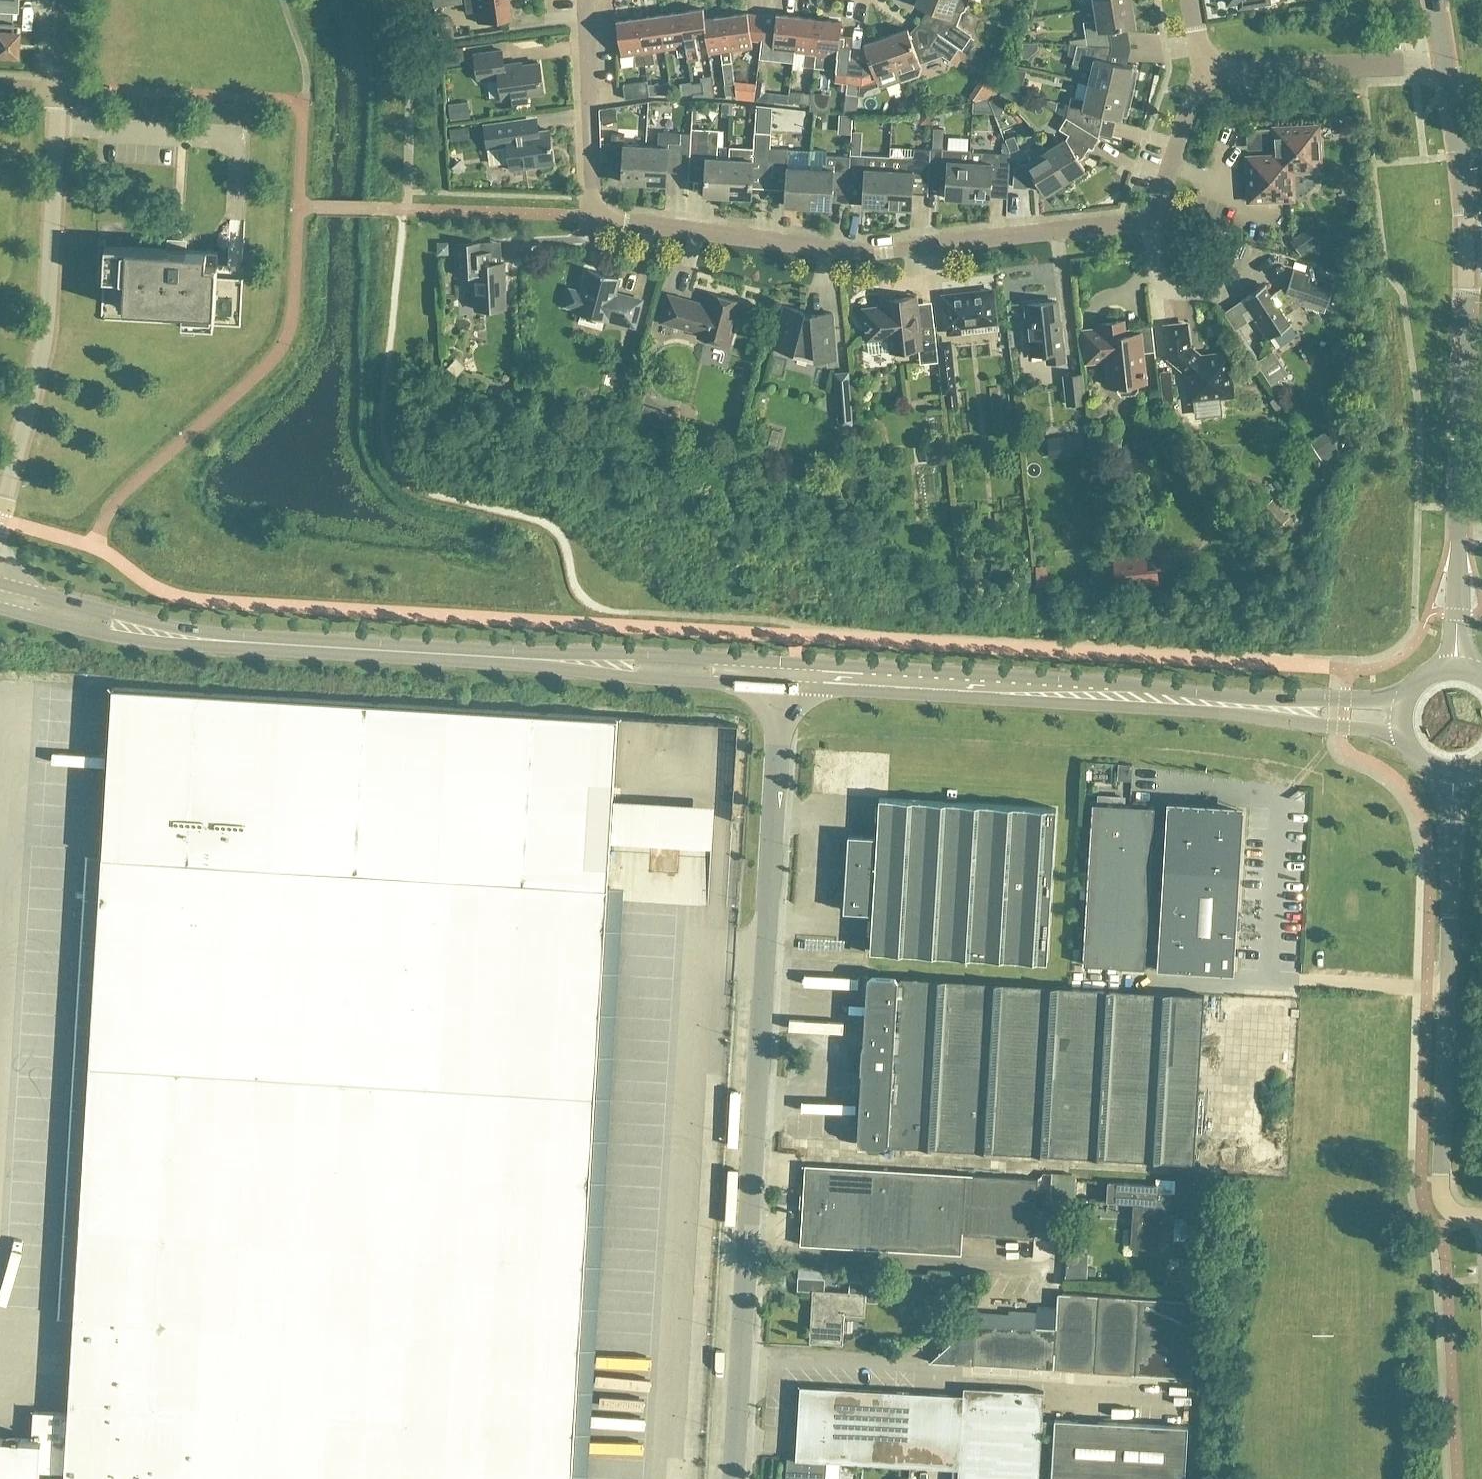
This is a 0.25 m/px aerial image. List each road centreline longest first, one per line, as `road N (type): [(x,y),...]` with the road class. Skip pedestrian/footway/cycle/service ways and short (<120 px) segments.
road 1 (unclassified): [(734,1478),(780,675)]
road 2 (residential): [(1150,219),(856,255),(599,217),(589,0)]
road 3 (residential): [(1457,671),(1468,256),(1458,143)]
road 4 (primary): [(1275,709),(780,675)]
road 5 (residential): [(1481,1223),(1452,1212),(1442,1197),(1453,773)]
road 6 (residential): [(0,528),(46,337),(59,88)]
road 7 (primary): [(582,662),(152,634)]
road 8 (residential): [(1202,70),(1445,59)]
road 9 (primary): [(582,662),(633,677),(709,682),(780,675)]
road 10 (primary): [(780,675),(711,659),(582,662)]
road 11 (primary): [(152,634),(112,612),(0,585)]
road 12 (residential): [(1150,219),(1202,70)]
road 13 (primary): [(0,607),(106,632),(152,634)]
road 14 (primary): [(1275,709),(1323,727),(1406,738)]
road 15 (primary): [(1409,698),(1275,709)]
road 16 (residential): [(1216,295),(1158,281),(1150,219)]

